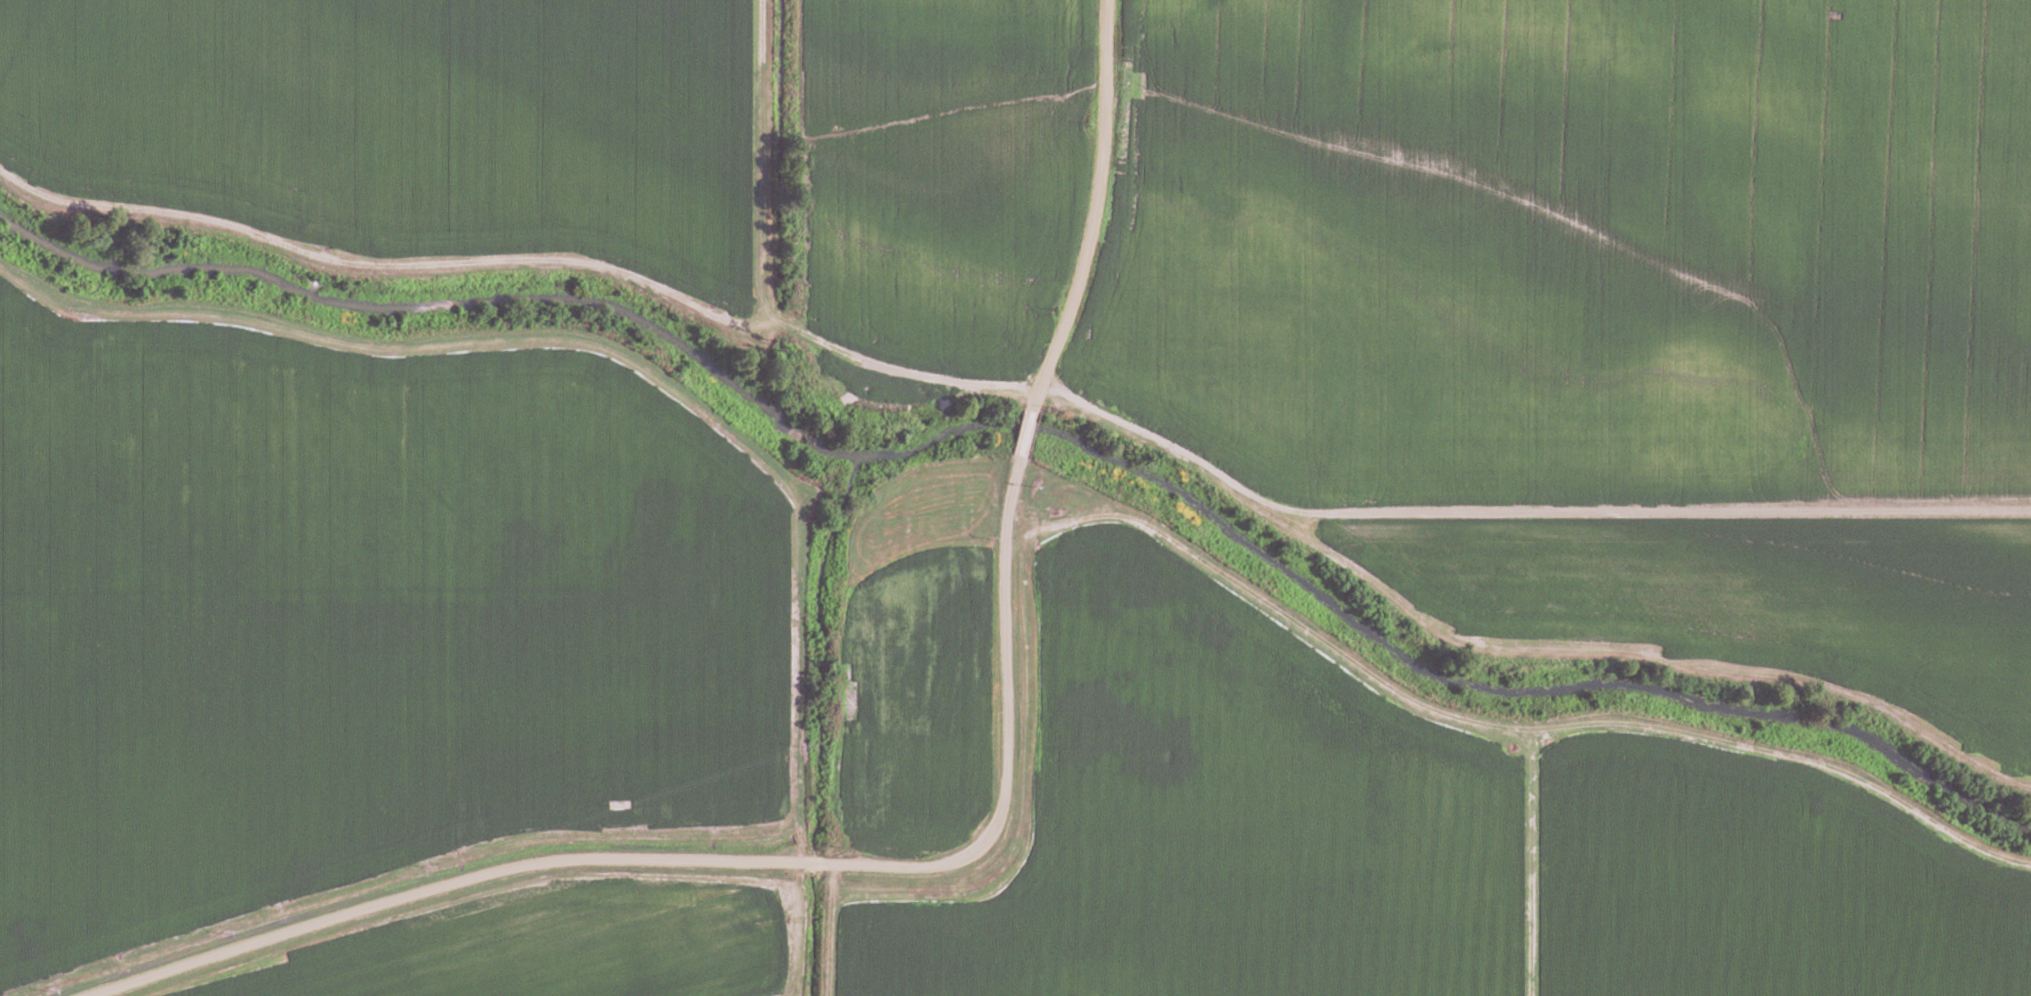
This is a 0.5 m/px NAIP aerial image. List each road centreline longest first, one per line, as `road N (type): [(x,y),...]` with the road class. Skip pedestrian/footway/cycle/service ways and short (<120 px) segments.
road 1 (residential): [(87,995),(499,868),(623,856),(905,868),(971,859),(993,845),(1010,815),(1014,520),(1033,427),(1097,249),(1110,0)]

